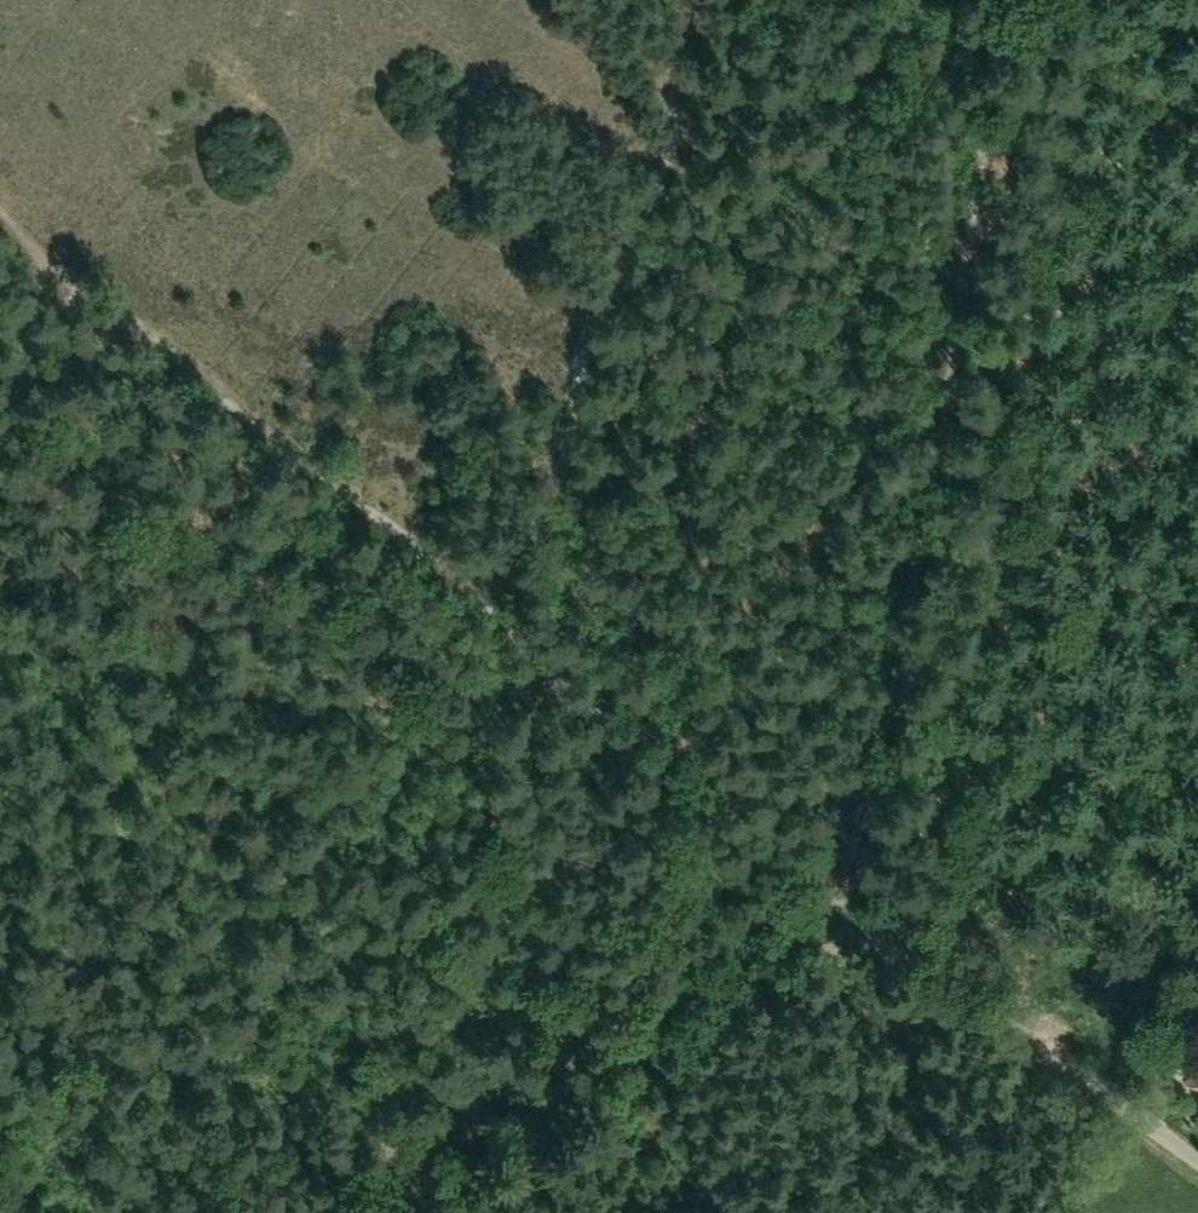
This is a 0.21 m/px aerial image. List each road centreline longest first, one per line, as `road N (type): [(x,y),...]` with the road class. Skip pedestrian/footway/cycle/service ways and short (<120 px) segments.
road 1 (track): [(102,327),(520,661),(709,0)]
road 2 (track): [(843,916),(998,0)]
road 3 (track): [(290,1212),(812,948),(843,916)]
road 4 (track): [(520,661),(843,916)]
road 5 (track): [(843,916),(1126,1111)]

